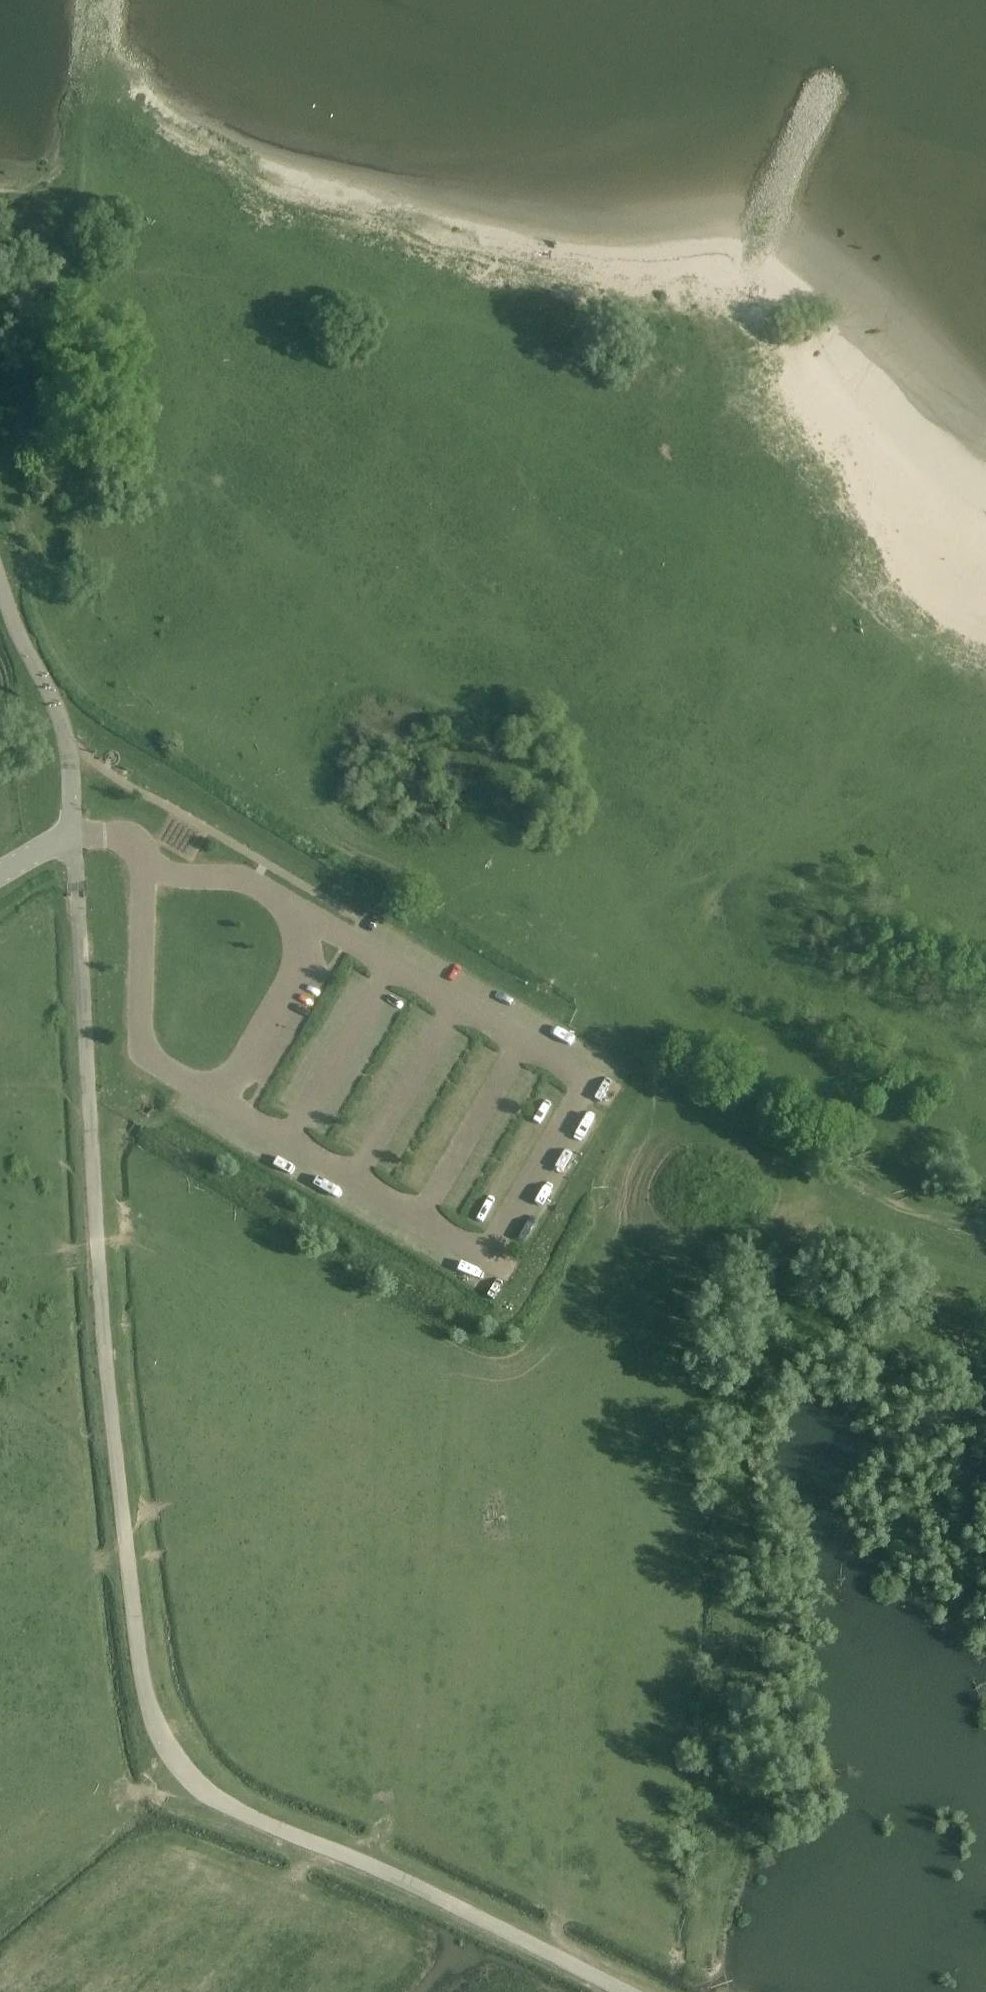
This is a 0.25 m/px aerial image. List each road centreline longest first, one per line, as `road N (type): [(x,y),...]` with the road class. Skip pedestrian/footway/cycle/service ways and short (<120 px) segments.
road 1 (unclassified): [(72,830),(65,740),(0,575)]

